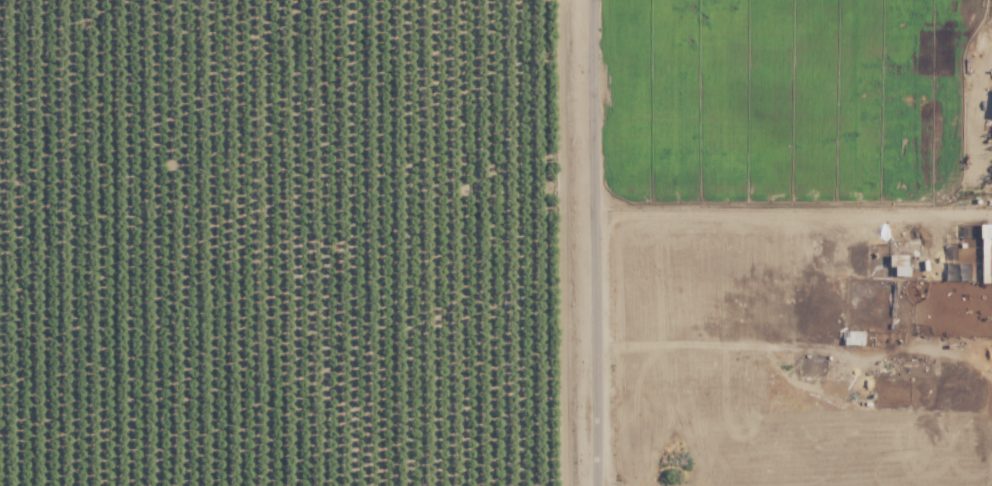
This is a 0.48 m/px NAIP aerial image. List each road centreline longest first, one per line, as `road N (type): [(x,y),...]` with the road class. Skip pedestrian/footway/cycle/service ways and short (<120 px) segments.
road 1 (residential): [(599,485),(594,0)]

